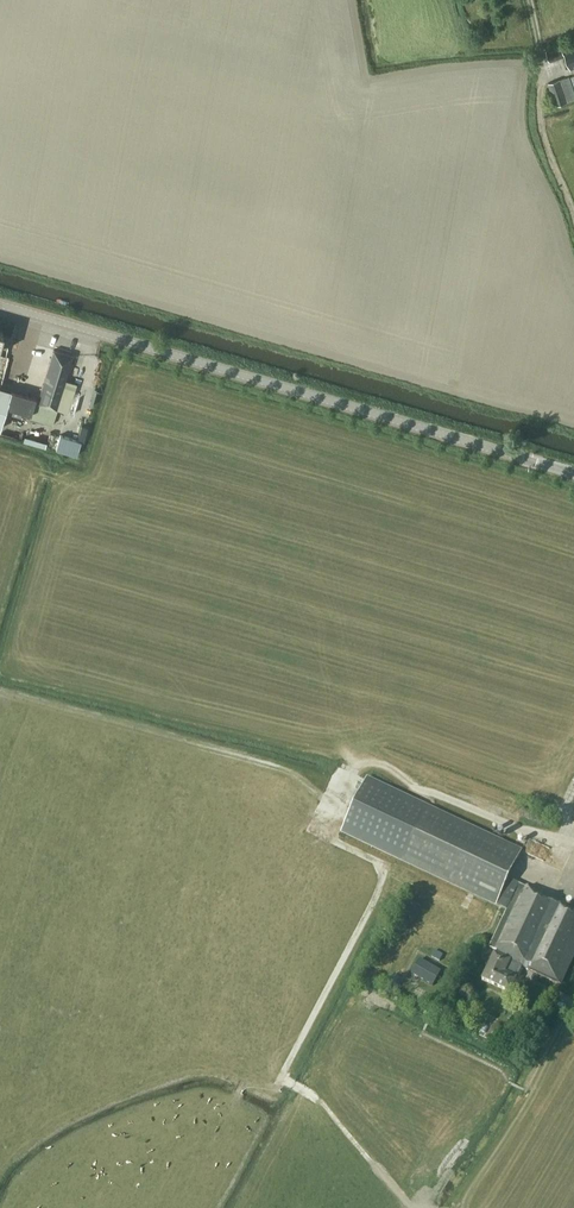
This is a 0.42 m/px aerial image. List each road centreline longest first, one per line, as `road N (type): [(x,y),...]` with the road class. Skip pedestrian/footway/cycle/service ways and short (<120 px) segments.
road 1 (tertiary): [(573,474),(0,304)]
road 2 (track): [(382,881),(283,1079),(408,1207)]
road 3 (track): [(573,1017),(472,1207)]

